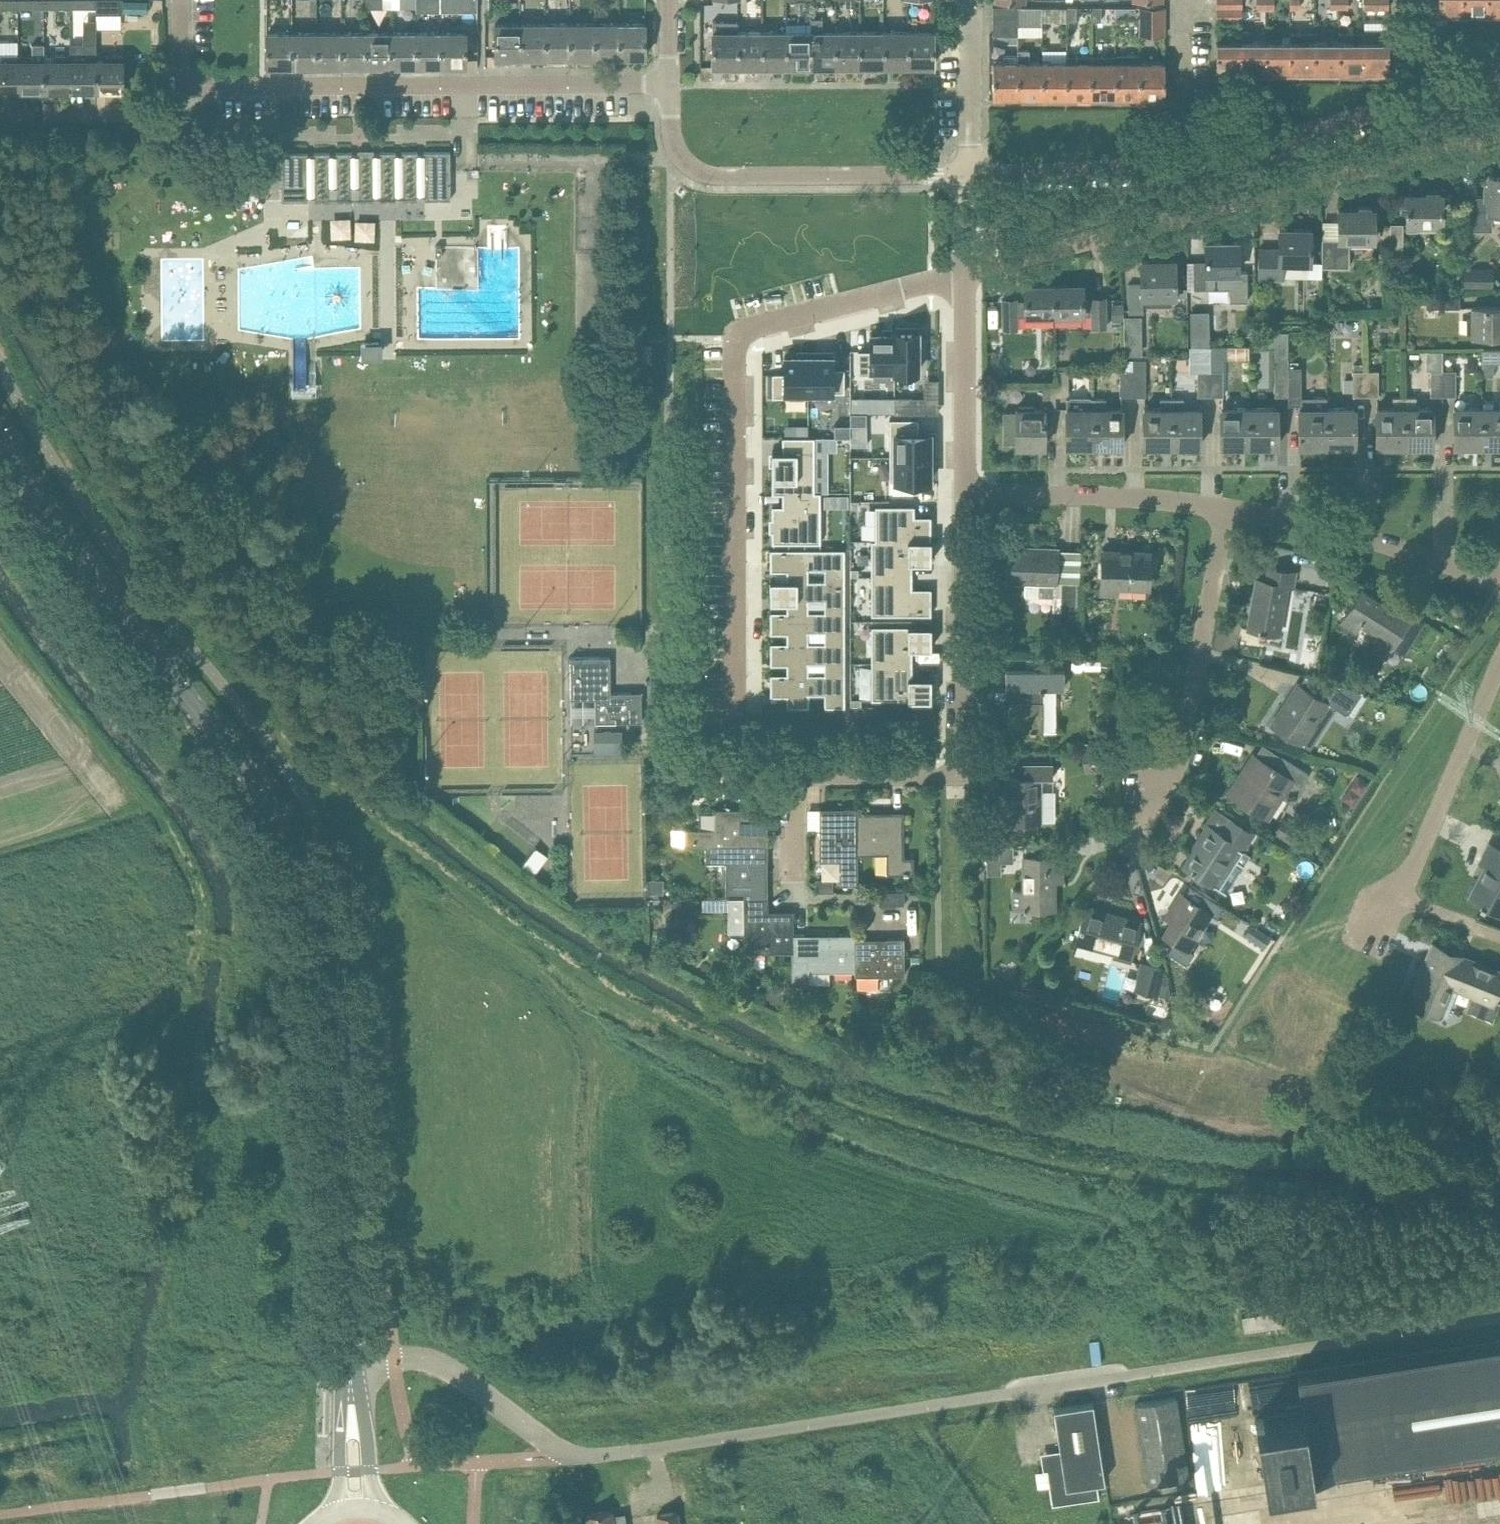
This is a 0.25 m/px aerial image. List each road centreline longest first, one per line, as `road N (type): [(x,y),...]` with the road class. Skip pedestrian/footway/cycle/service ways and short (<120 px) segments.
road 1 (track): [(1499,1205),(1184,1192),(1060,1174),(905,1130),(736,1065),(549,961),(295,780)]
road 2 (unclassified): [(351,1360),(333,1000),(301,870),(252,781),(84,570),(0,436)]
road 3 (unclassified): [(351,1360),(439,1363),(563,1452),(599,1456),(1131,1377)]
road 4 (residential): [(736,696),(739,339),(755,325),(964,272)]
road 5 (residential): [(670,84),(189,85),(179,57),(179,0)]
road 6 (residential): [(1499,134),(964,272)]
road 7 (residential): [(793,882),(796,780),(938,779),(957,764),(964,495)]
road 8 (residential): [(967,175),(707,176),(672,141),(670,84)]
road 9 (residential): [(1140,800),(1169,768),(1188,721),(1225,508)]
road 10 (residential): [(1499,588),(1388,546),(1225,508)]
road 11 (residential): [(1225,508),(1083,495),(964,495)]
road 12 (residential): [(1394,897),(1418,858),(1499,664)]
road 13 (residential): [(1424,101),(1180,164)]
road 14 (residential): [(964,495),(964,272)]
road 15 (residential): [(1180,164),(967,175)]
road 16 (residential): [(964,0),(971,29),(967,175)]
road 17 (residential): [(1180,164),(1180,0)]
road 18 (unclassified): [(357,1508),(351,1360)]

